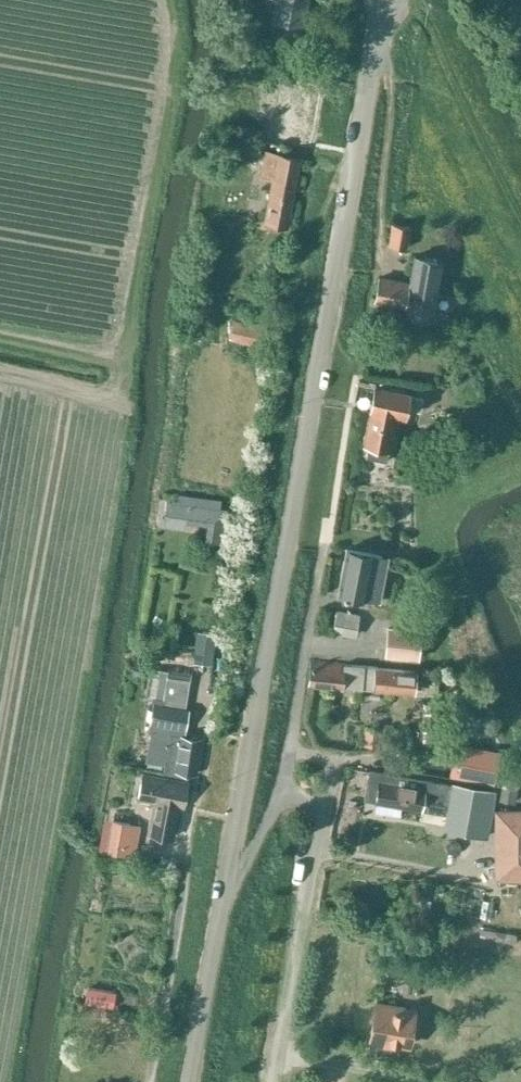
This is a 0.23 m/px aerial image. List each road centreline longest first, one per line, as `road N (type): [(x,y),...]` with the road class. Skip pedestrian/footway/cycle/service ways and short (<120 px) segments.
road 1 (unclassified): [(223,897),(378,0)]
road 2 (unclassified): [(272,1081),(316,819),(282,789)]
road 3 (residential): [(282,789),(324,537)]
road 4 (unclassified): [(189,1081),(223,897)]
road 5 (unclassified): [(282,789),(223,897)]

